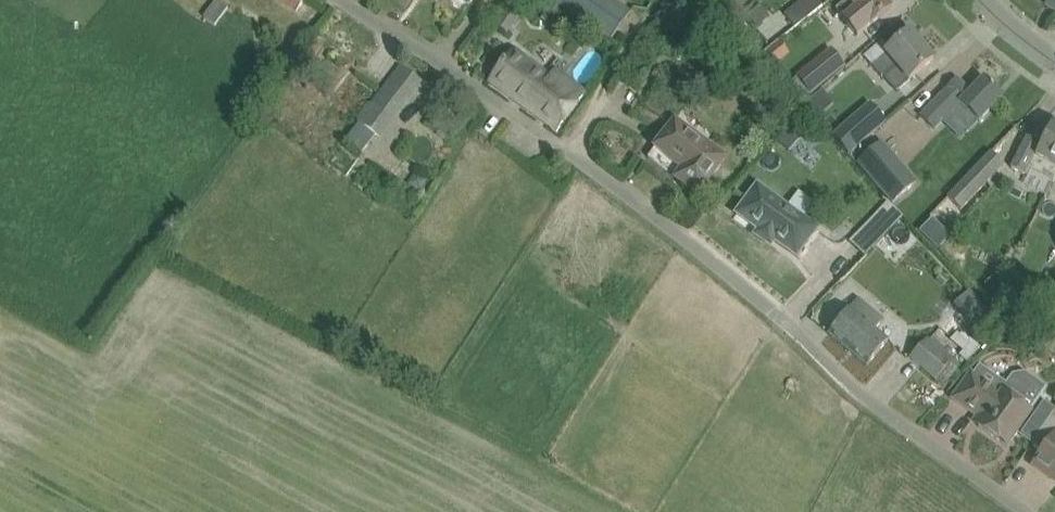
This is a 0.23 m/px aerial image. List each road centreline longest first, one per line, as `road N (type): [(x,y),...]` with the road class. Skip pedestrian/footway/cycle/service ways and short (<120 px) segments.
road 1 (residential): [(1031,511),(846,375),(679,233),(343,0)]
road 2 (track): [(567,153),(670,0)]

